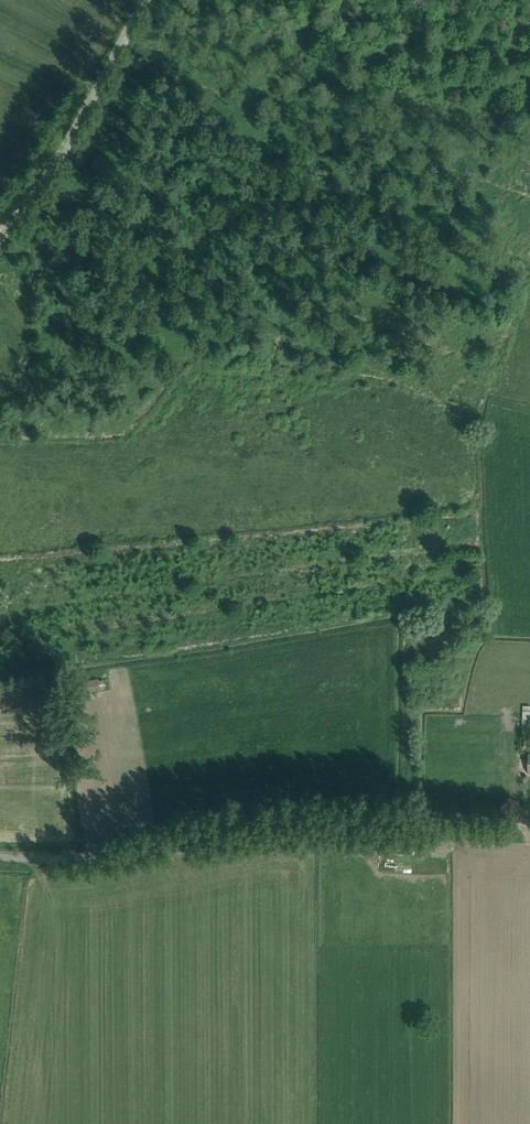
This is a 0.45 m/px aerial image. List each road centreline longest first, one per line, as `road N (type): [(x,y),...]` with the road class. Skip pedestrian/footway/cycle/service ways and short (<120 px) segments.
road 1 (unclassified): [(0,857),(115,850),(327,819),(529,823)]
road 2 (unclassified): [(0,231),(61,155),(150,0)]

